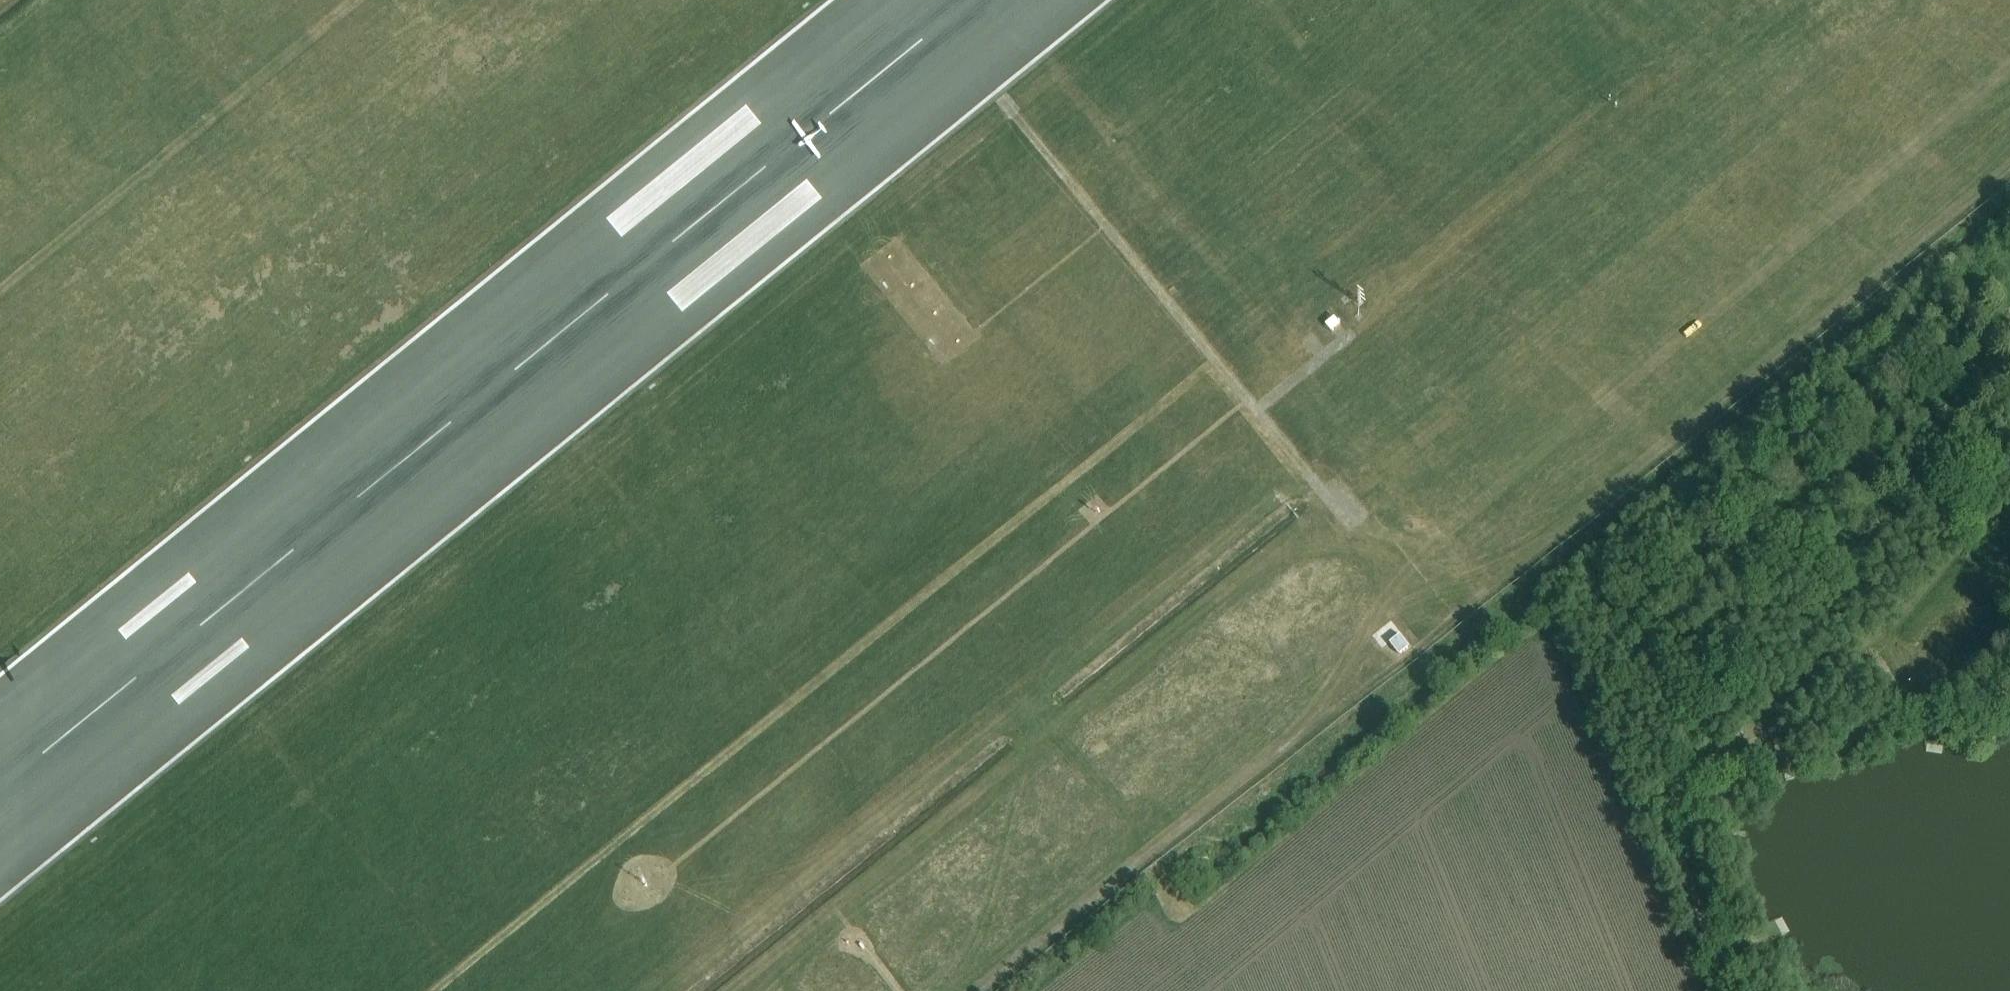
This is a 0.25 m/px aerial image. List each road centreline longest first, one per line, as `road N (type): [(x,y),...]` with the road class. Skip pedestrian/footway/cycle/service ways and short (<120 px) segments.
road 1 (track): [(1731,990),(1667,818),(1671,793),(1710,755),(1764,741)]

